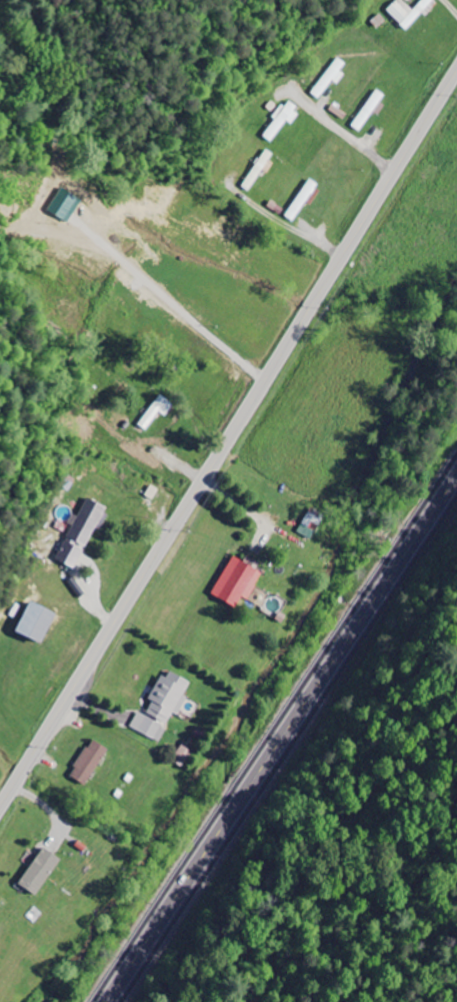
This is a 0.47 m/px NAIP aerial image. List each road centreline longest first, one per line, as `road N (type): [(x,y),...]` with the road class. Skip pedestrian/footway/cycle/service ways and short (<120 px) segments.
road 1 (primary): [(0,804),(456,69)]
road 2 (trunk): [(106,1001),(456,477)]

